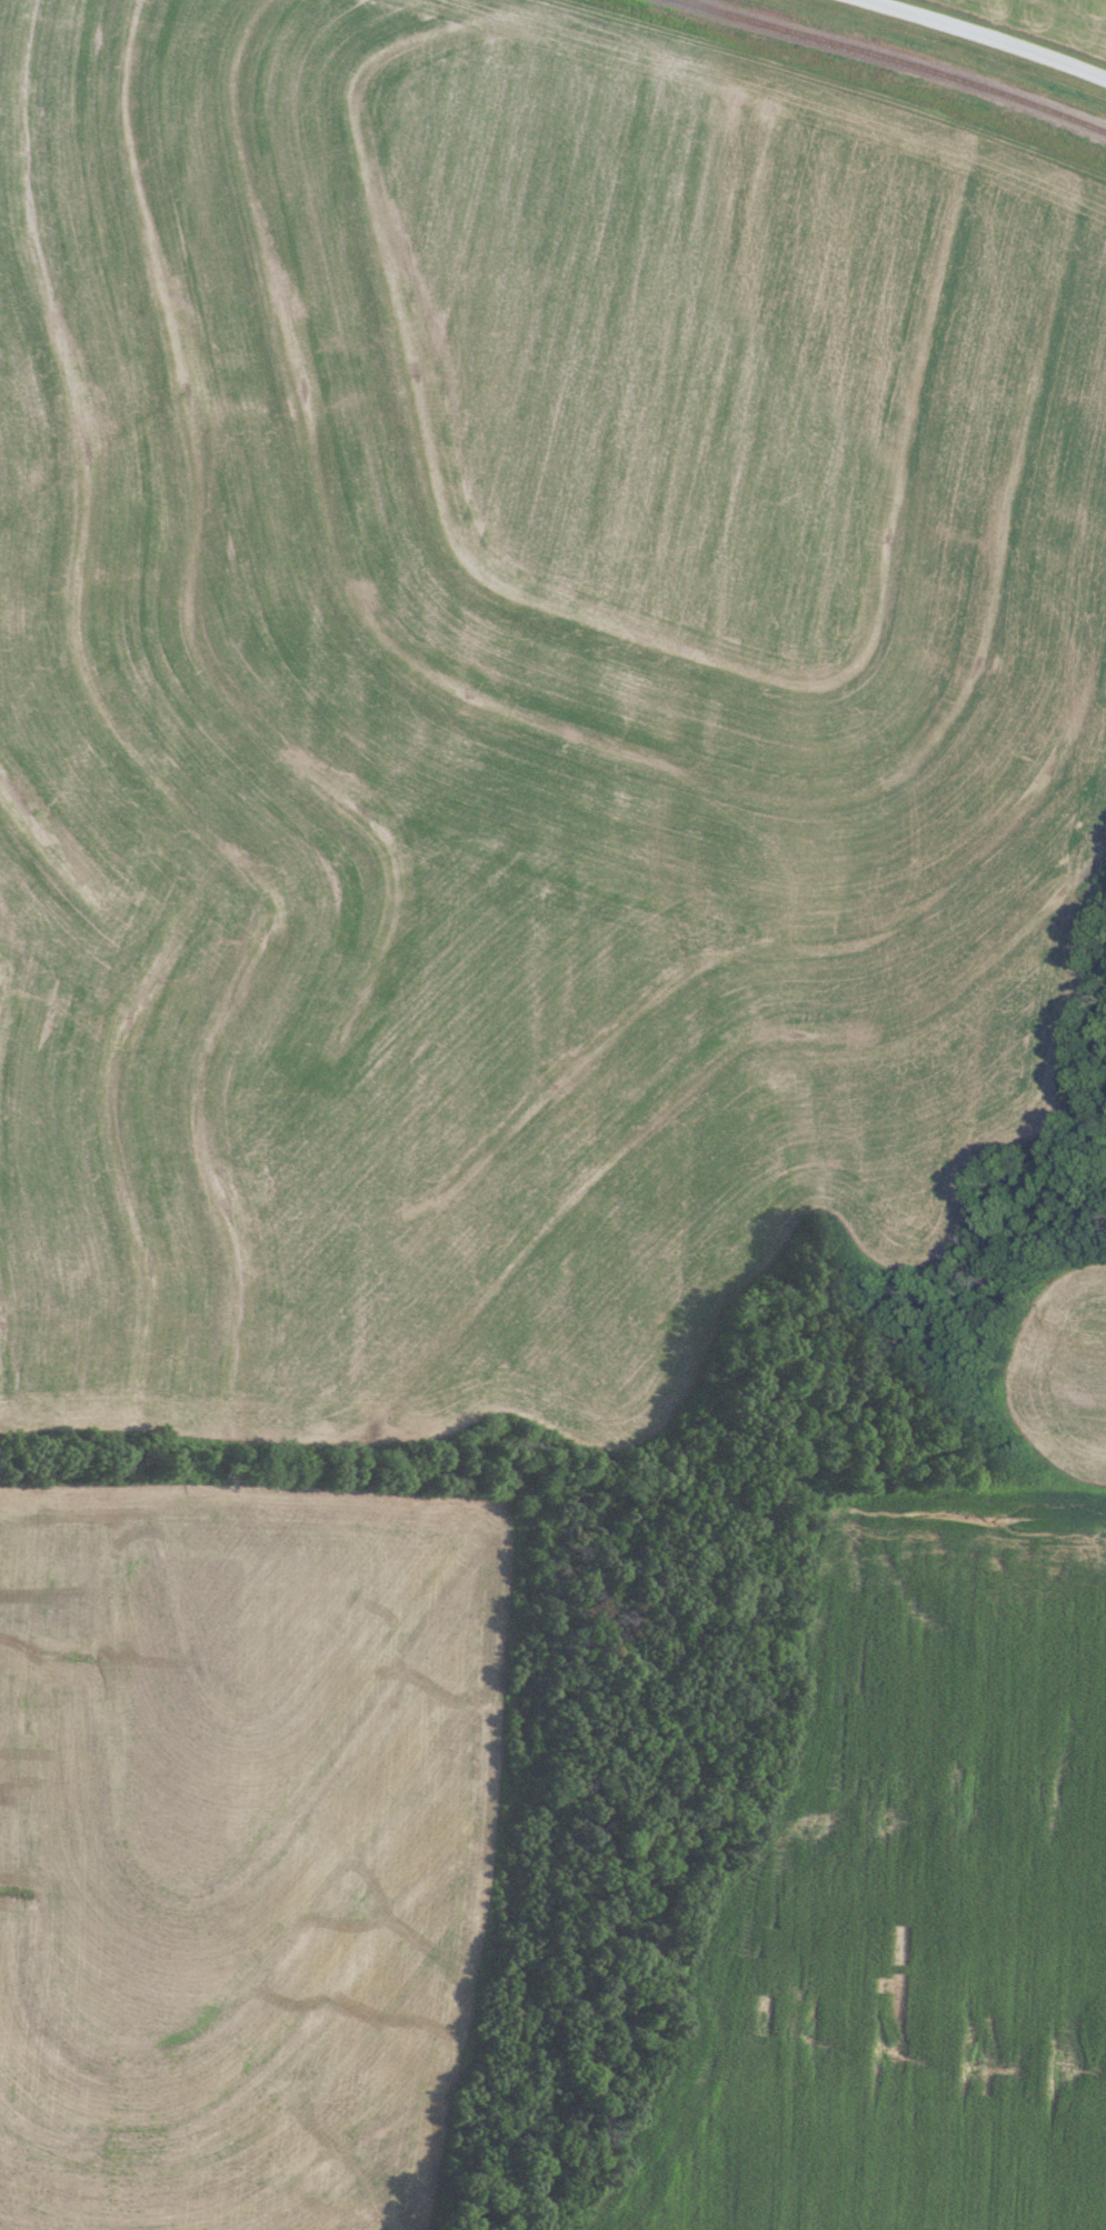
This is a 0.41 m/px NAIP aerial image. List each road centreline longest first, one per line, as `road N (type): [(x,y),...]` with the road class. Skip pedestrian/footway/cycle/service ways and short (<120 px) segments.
road 1 (residential): [(1105,78),(873,0)]

